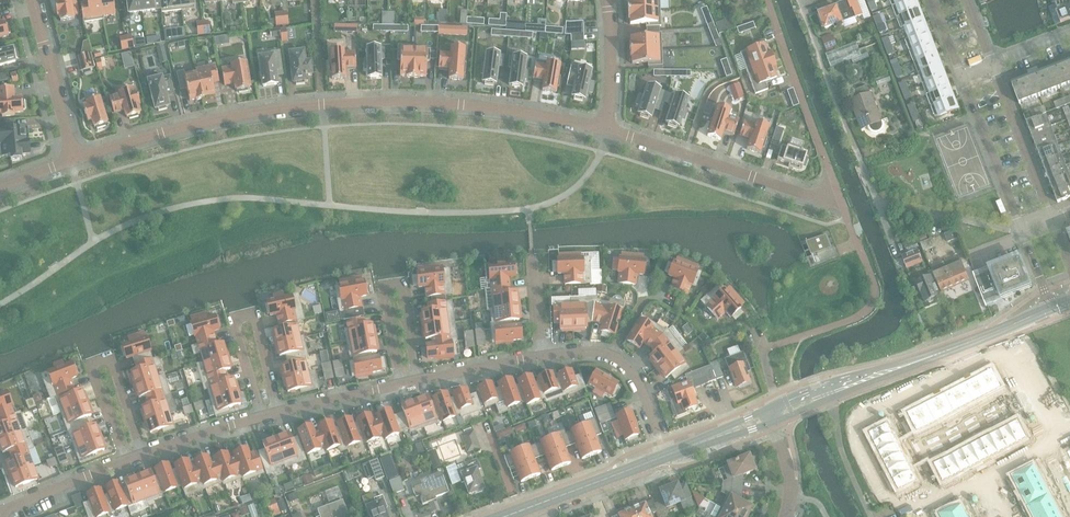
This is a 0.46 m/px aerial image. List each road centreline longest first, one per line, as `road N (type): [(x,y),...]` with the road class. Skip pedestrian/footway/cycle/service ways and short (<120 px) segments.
road 1 (residential): [(73,159),(234,116),(321,104),(461,104),(606,128)]
road 2 (residential): [(606,128),(803,194),(839,193),(766,0)]
road 3 (tertiary): [(776,415),(1052,308)]
road 4 (residential): [(277,412),(253,316),(234,321),(261,416)]
road 5 (residential): [(143,451),(109,358),(93,364),(124,457)]
road 6 (residential): [(417,380),(402,284),(383,287),(399,383)]
road 7 (residential): [(876,204),(807,21)]
road 8 (tertiary): [(506,516),(667,456)]
road 9 (residential): [(962,75),(1021,229)]
road 10 (residential): [(1051,217),(992,63)]
road 11 (residential): [(30,0),(73,159)]
road 12 (residential): [(876,204),(1021,229)]
road 13 (residential): [(0,512),(124,457)]
road 14 (residential): [(606,128),(607,0)]
road 15 (residential): [(417,380),(541,355)]
road 16 (residential): [(277,412),(399,383)]
road 17 (residential): [(143,451),(261,416)]

